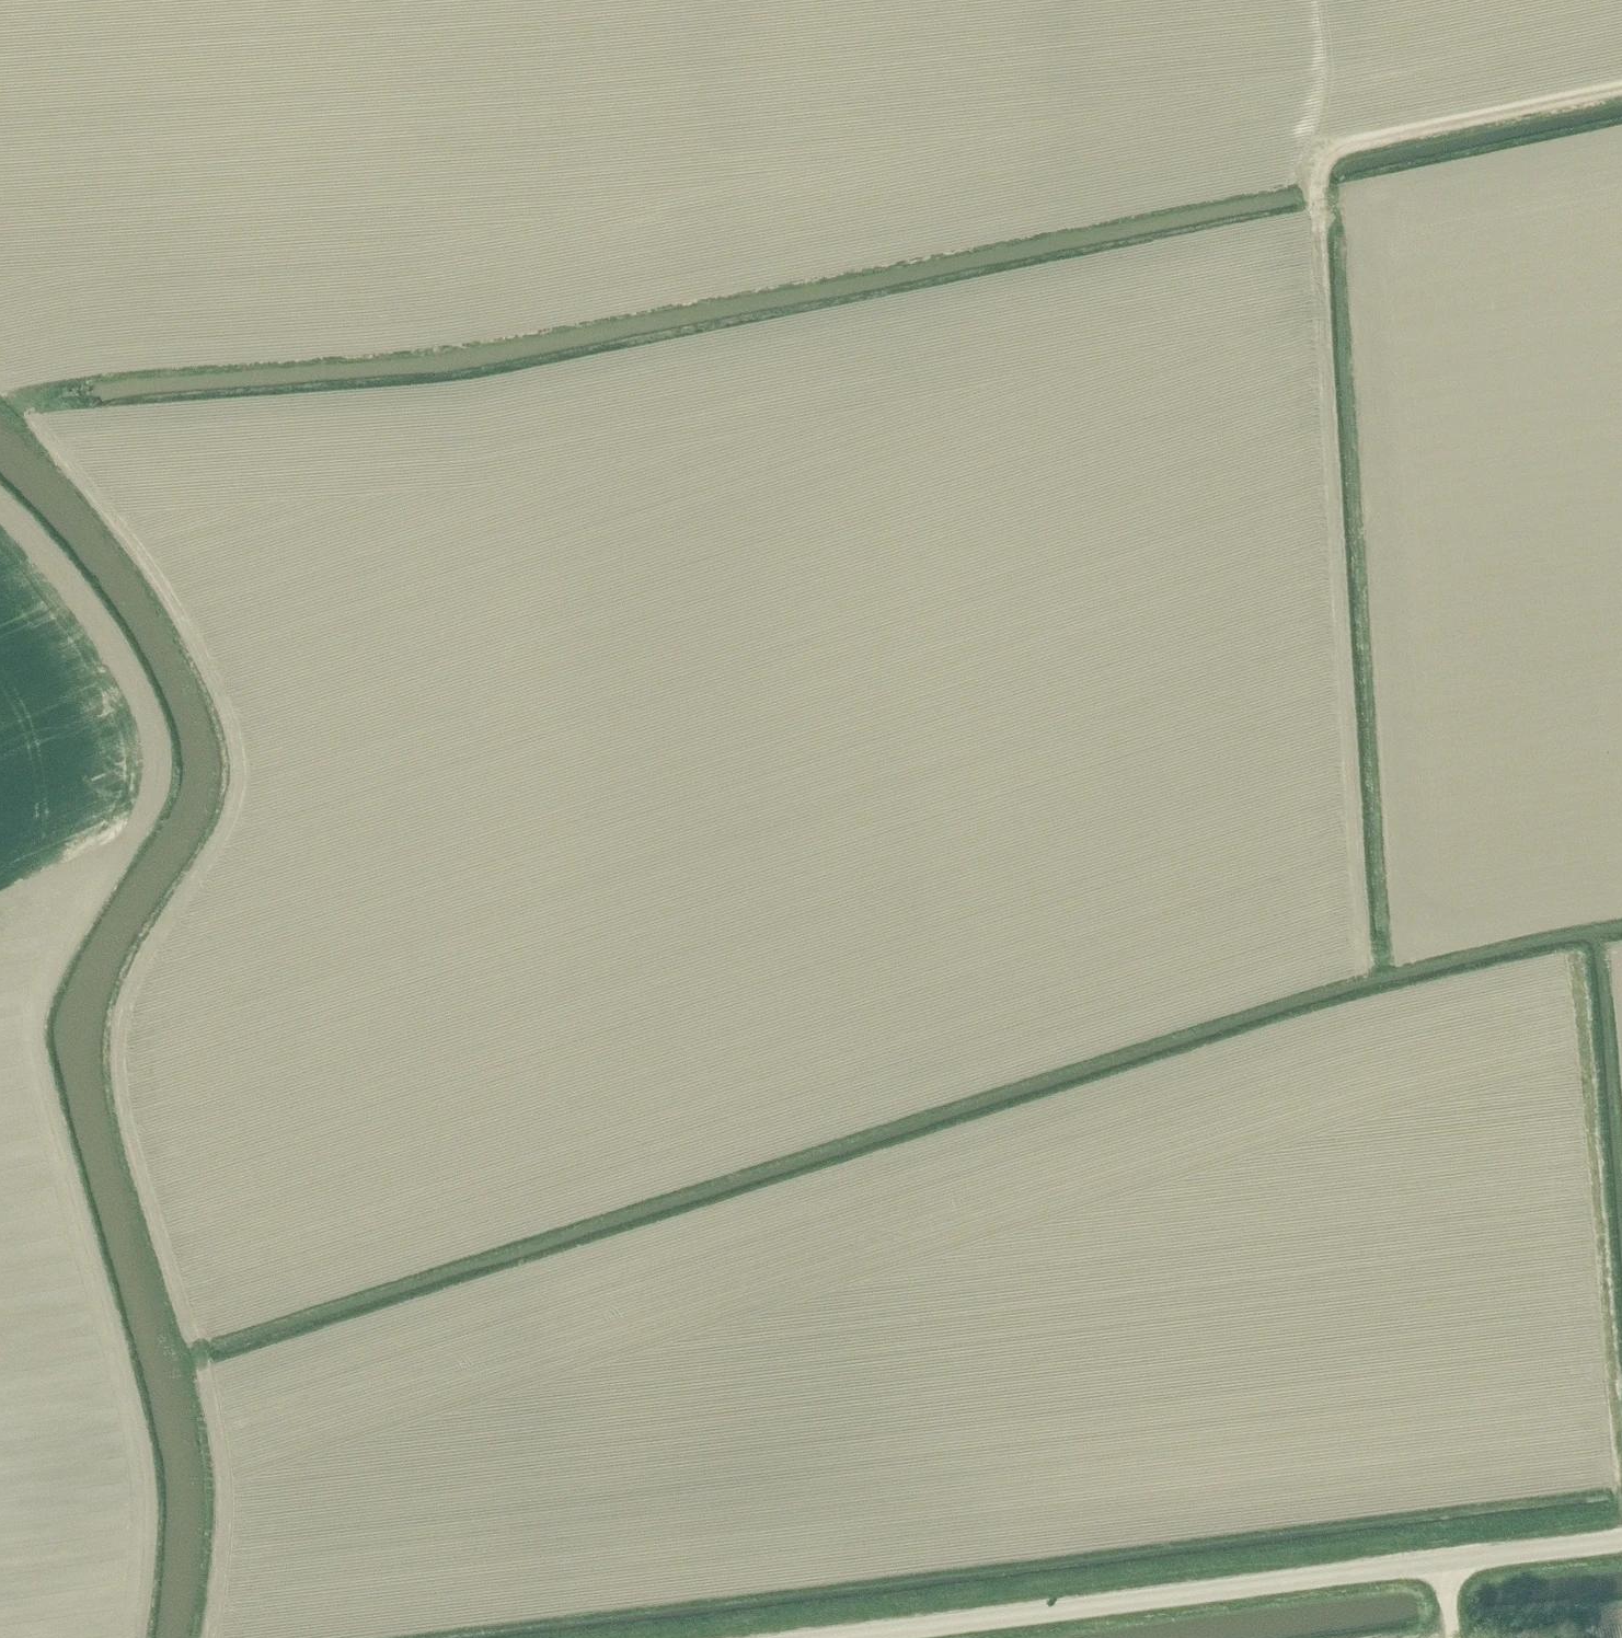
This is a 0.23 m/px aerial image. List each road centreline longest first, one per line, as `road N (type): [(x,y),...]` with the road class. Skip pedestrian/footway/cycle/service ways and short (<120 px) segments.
road 1 (tertiary): [(837,1637),(1442,1562)]
road 2 (tertiary): [(1442,1562),(1621,1540)]

